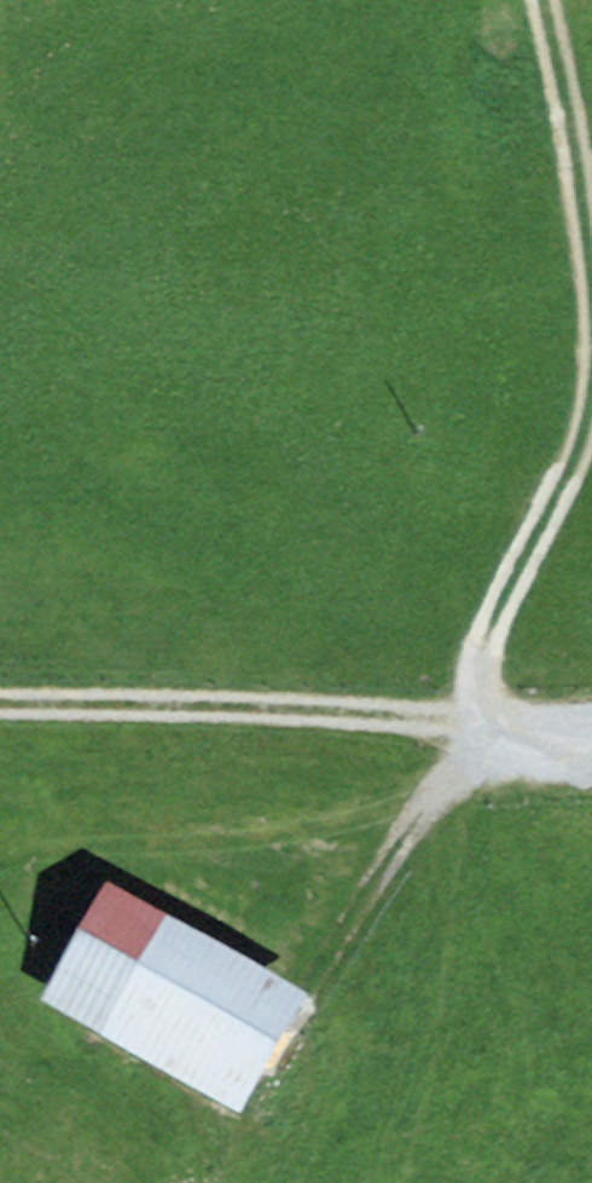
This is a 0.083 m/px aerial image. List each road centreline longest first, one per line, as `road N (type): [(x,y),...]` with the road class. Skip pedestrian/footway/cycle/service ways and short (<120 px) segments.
road 1 (track): [(0,706),(477,717)]
road 2 (track): [(591,396),(573,475),(500,603),(477,717)]
road 3 (track): [(543,0),(591,274)]
road 4 (track): [(343,931),(449,780),(509,719)]

